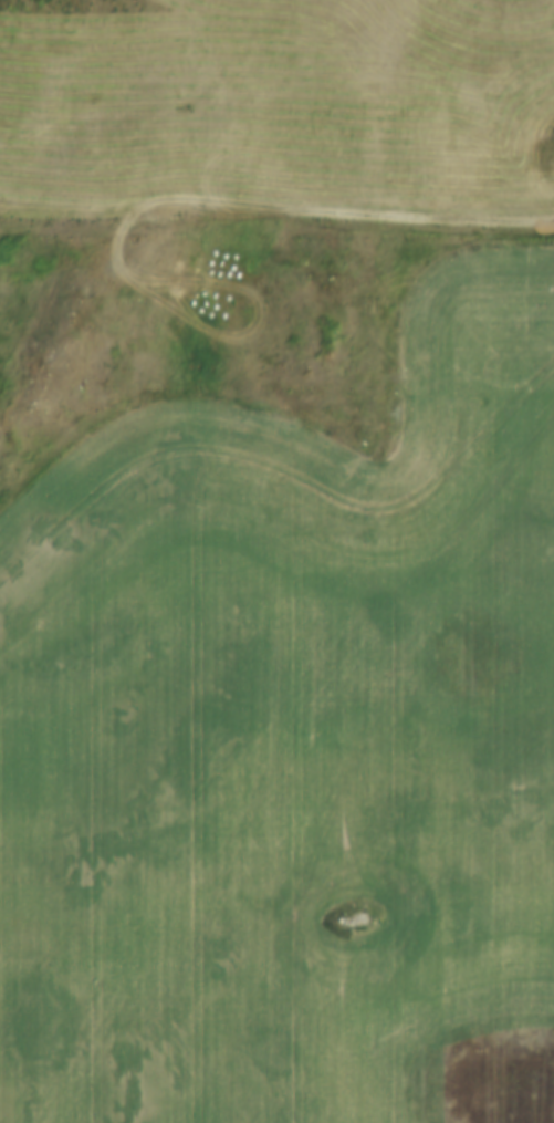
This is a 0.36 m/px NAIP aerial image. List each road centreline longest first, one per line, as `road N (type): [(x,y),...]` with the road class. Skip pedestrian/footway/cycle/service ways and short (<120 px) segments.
road 1 (track): [(0,214),(553,219)]

